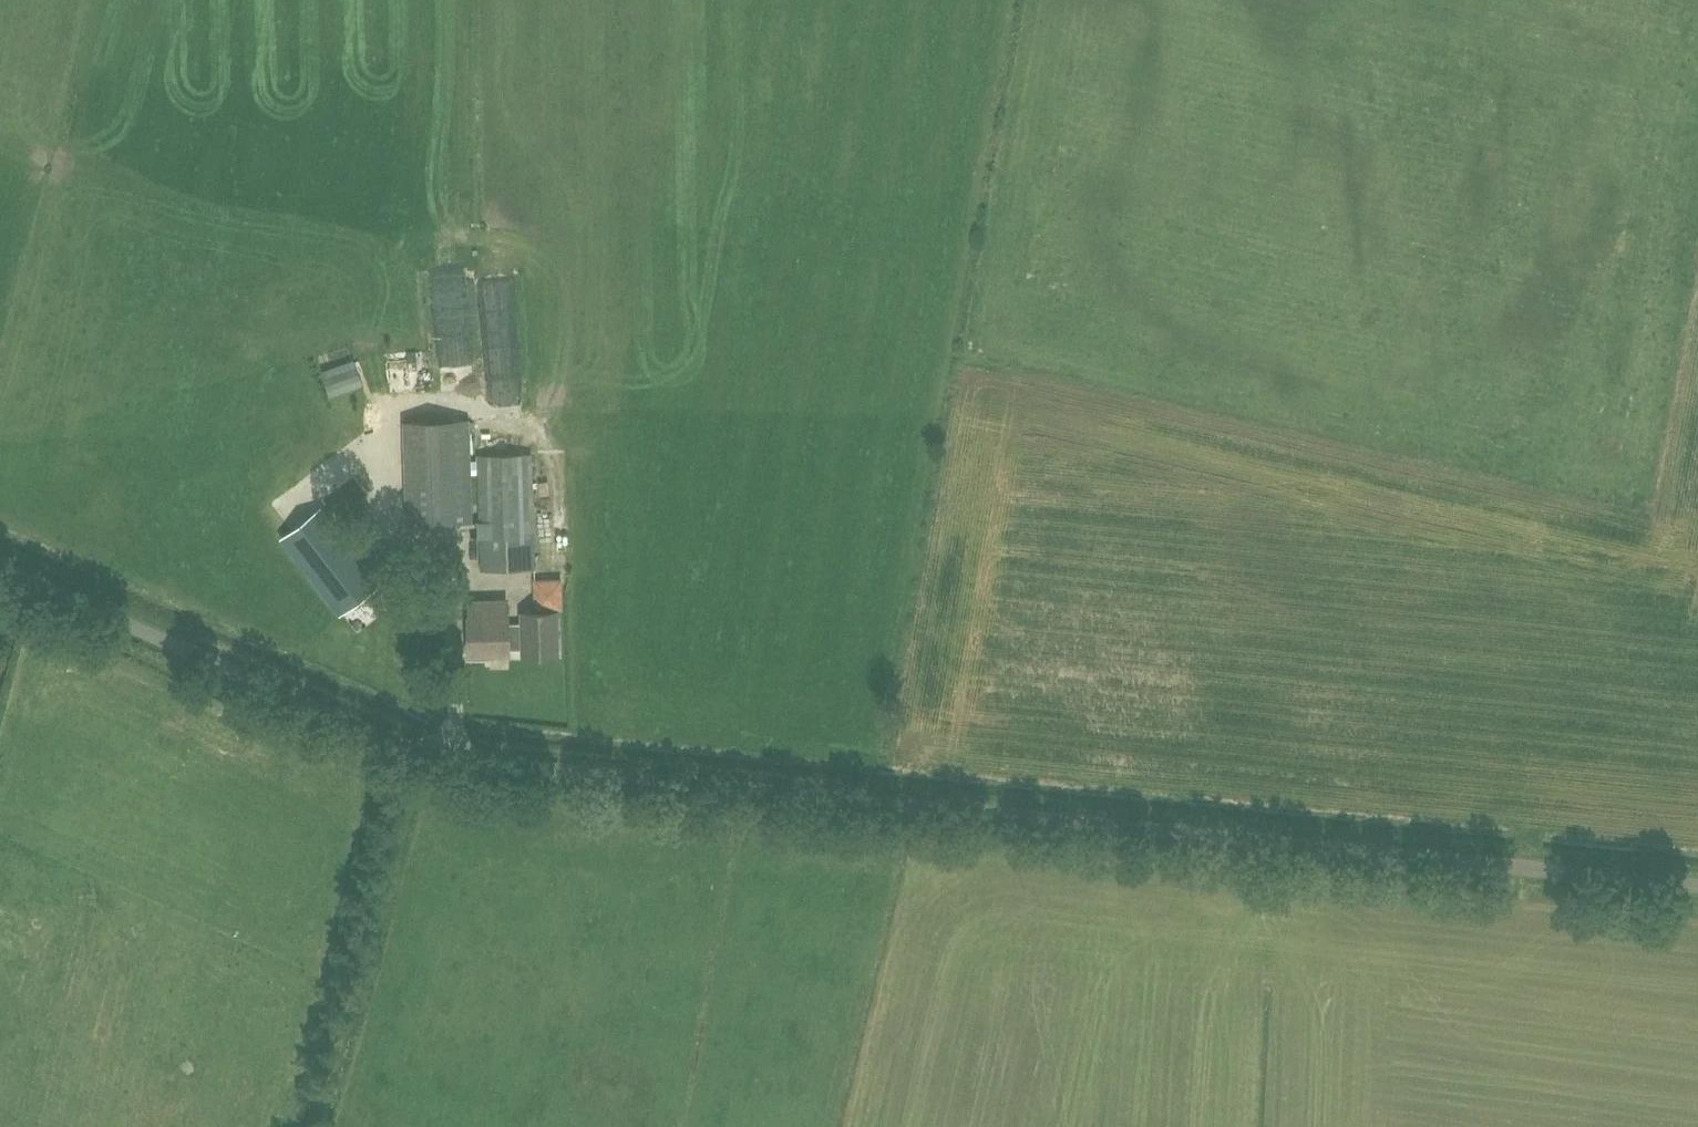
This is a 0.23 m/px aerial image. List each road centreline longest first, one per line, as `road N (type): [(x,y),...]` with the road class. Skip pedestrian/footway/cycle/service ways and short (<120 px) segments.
road 1 (unclassified): [(1697,885),(450,753),(396,742),(0,569)]

